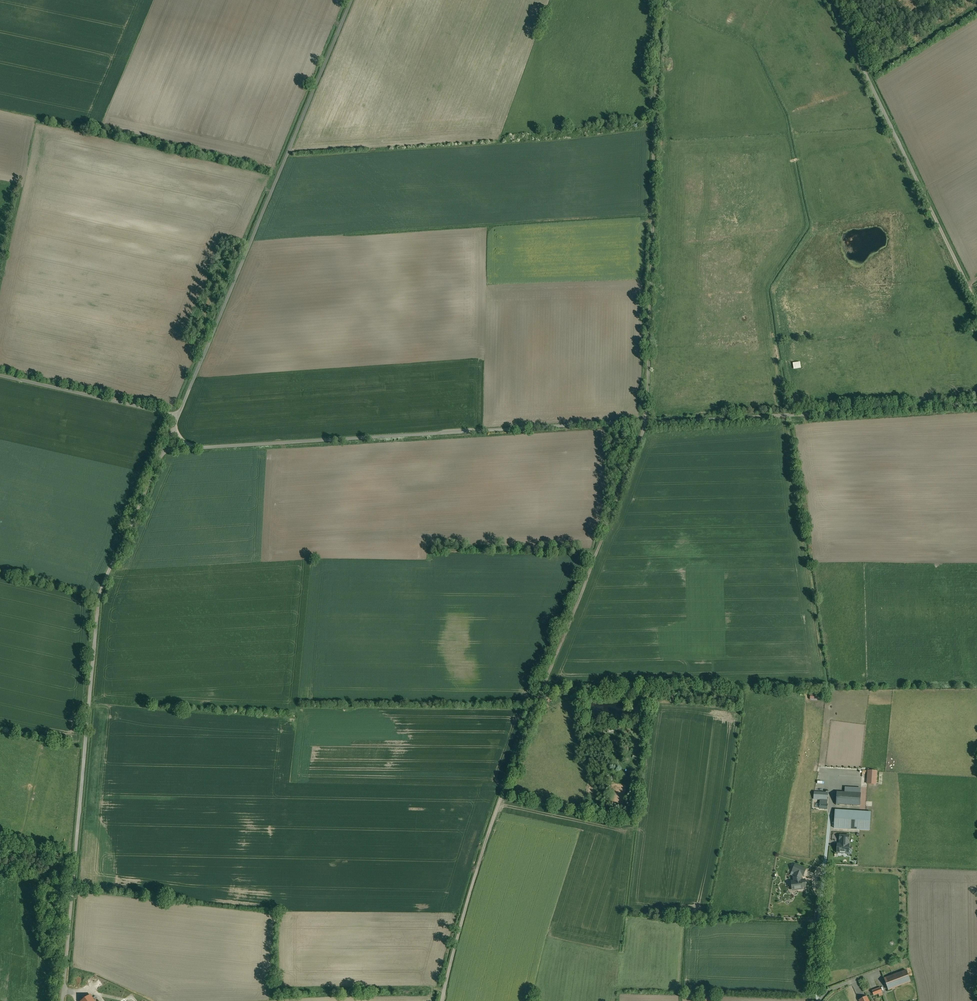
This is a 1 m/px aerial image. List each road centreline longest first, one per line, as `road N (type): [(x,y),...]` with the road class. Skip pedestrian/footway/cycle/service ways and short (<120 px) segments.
road 1 (track): [(351,0),(100,596),(63,1000)]
road 2 (unclassified): [(648,423),(508,780),(442,1000)]
road 3 (unclassified): [(648,423),(192,448),(175,425)]
road 4 (track): [(666,0),(648,423)]
road 5 (track): [(976,306),(830,0)]
road 6 (unclassified): [(976,404),(648,423)]
road 7 (unclassified): [(178,416),(0,376)]
road 8 (track): [(865,74),(976,3)]

